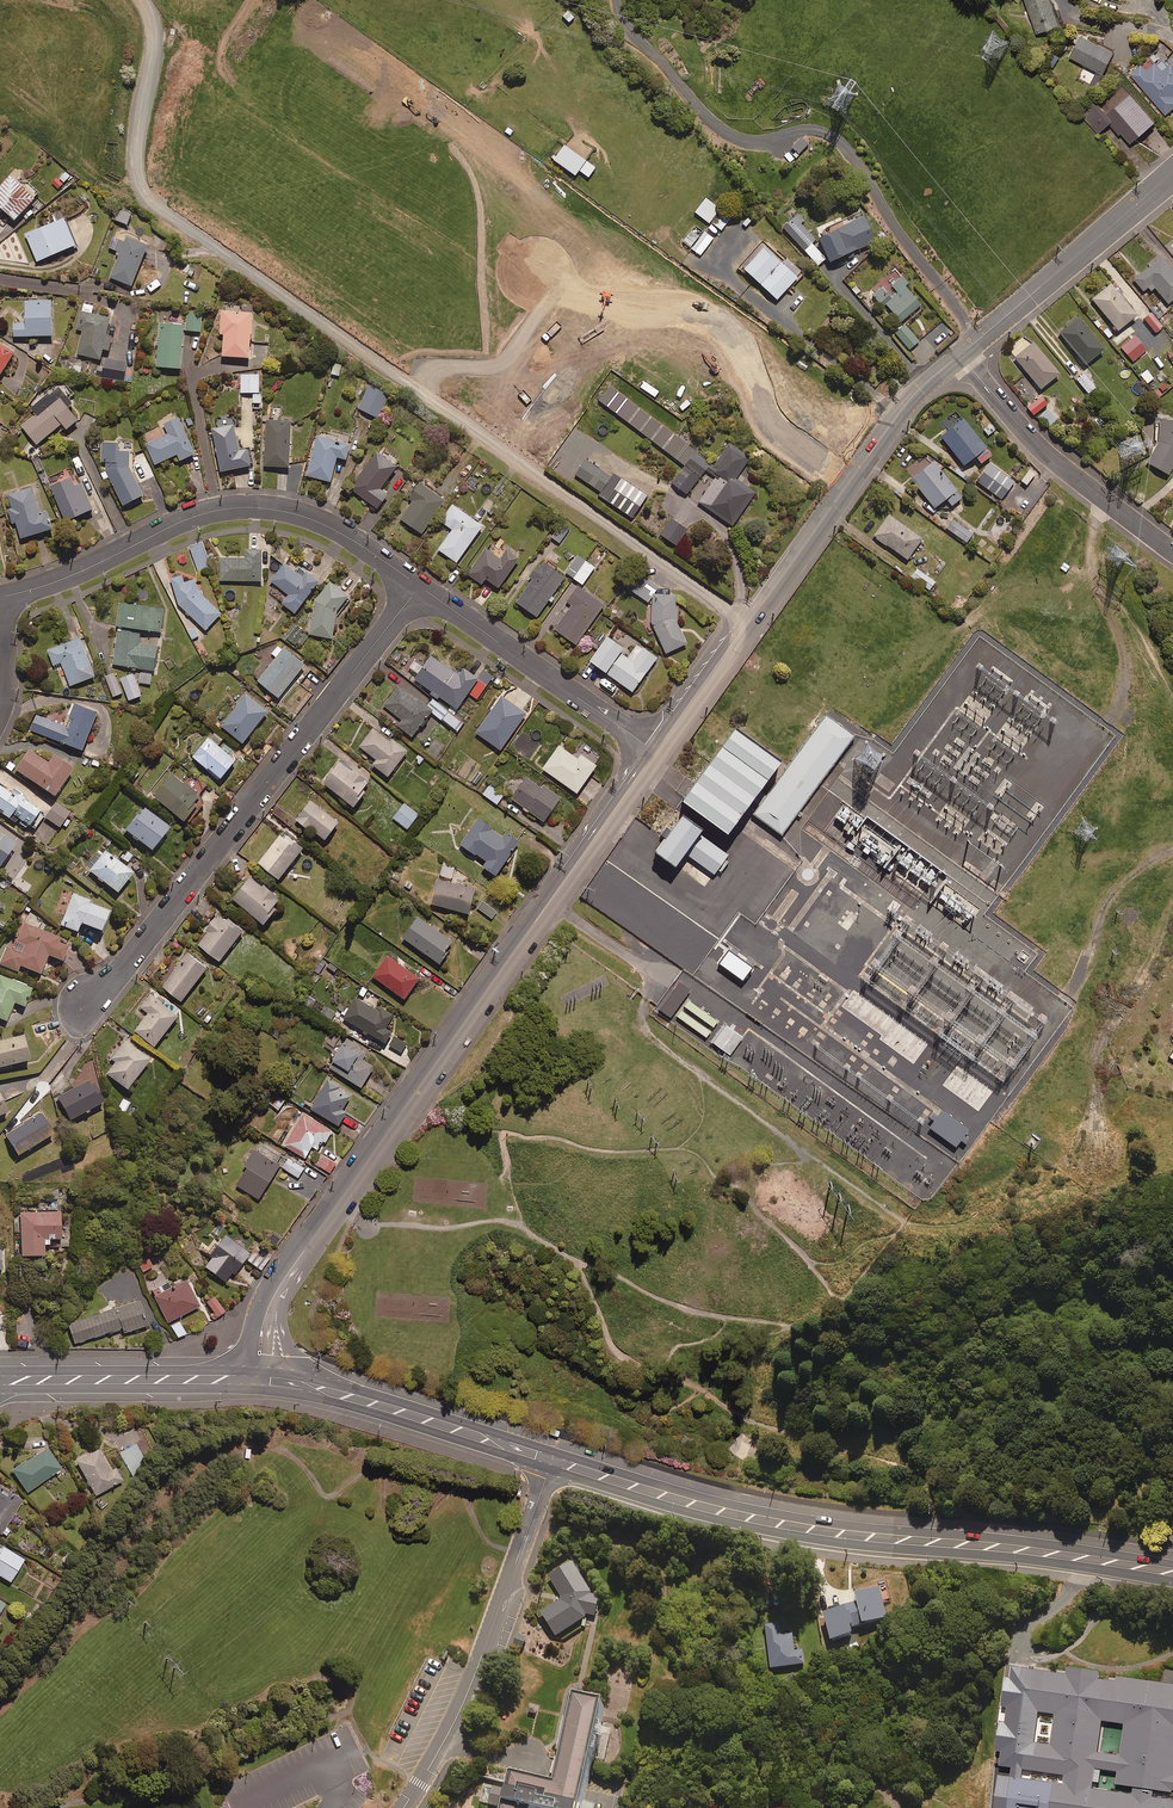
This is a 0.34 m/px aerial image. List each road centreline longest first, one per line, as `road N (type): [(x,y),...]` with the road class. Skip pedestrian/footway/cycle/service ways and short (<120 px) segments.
road 1 (secondary): [(1172,1573),(749,1519),(550,1465),(302,1381),(257,1376)]
road 2 (unclassified): [(257,1376),(262,1329),(285,1277),(656,752)]
road 3 (residential): [(88,1004),(420,587)]
road 4 (unclassified): [(415,391),(149,200),(136,161),(155,45),(142,0)]
road 5 (residential): [(420,587),(325,525),(253,507),(192,518),(80,572),(0,598)]
road 6 (unclassified): [(748,624),(415,391)]
road 7 (residential): [(848,484),(770,425),(717,324),(654,308),(607,307),(554,287)]
road 8 (residential): [(536,274),(476,205),(455,186),(423,176),(371,180),(320,203),(260,198)]
road 9 (residential): [(958,356),(1059,465),(1172,551)]
road 10 (residential): [(656,752),(420,587)]
road 11 (unclassified): [(958,356),(1172,174)]
road 12 (secondary): [(257,1376),(0,1382)]
road 13 (residential): [(415,391),(430,371),(501,368),(554,287)]
road 14 (unclassified): [(748,624),(848,484)]
road 15 (unclassified): [(848,484),(907,401),(958,356)]
road 16 (unclassified): [(656,752),(748,624)]

